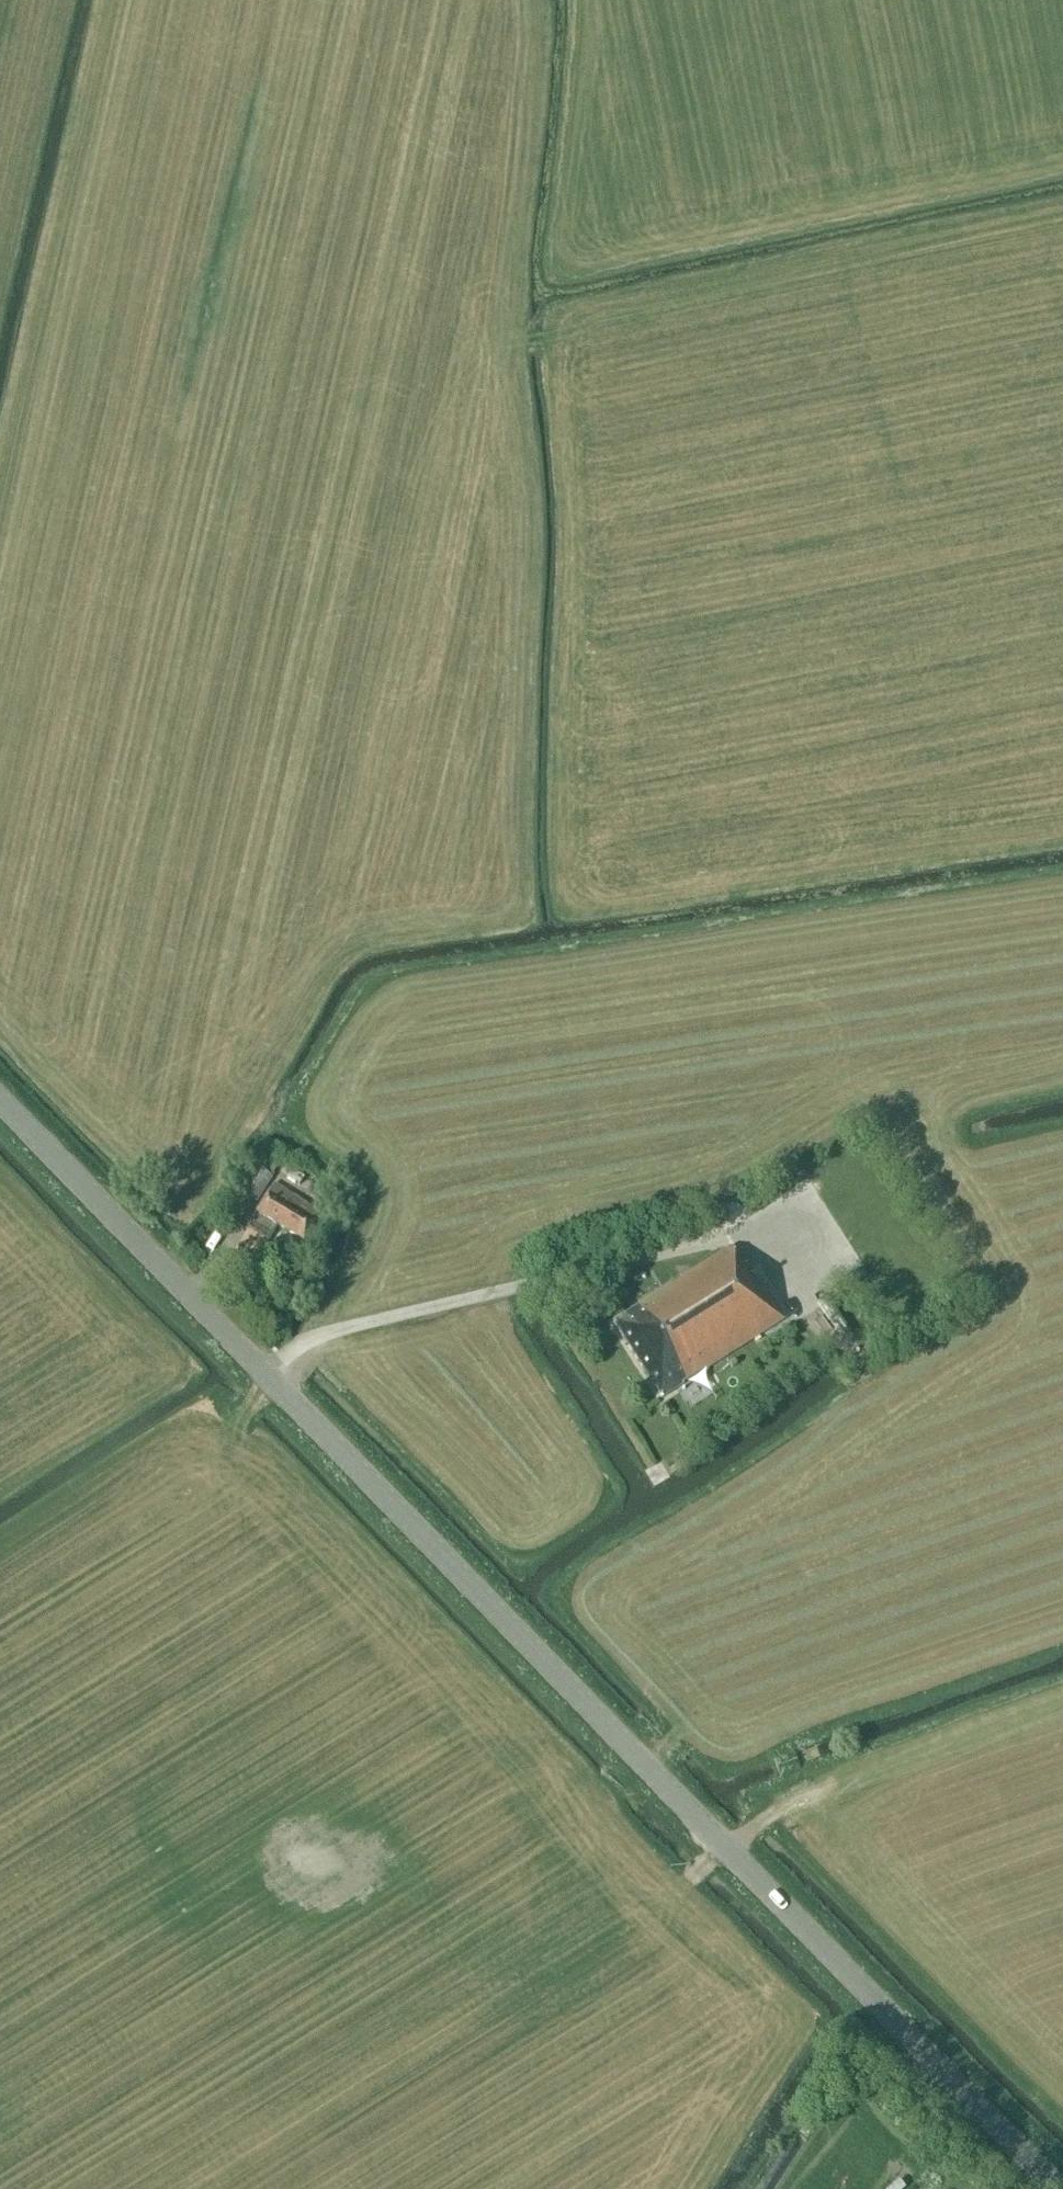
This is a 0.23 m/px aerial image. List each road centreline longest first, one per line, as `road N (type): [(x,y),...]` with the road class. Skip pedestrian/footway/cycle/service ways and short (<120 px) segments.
road 1 (tertiary): [(1059,2188),(0,1109)]
road 2 (track): [(1062,1713),(805,1800)]
road 3 (track): [(805,1800),(725,1847),(653,1909)]

